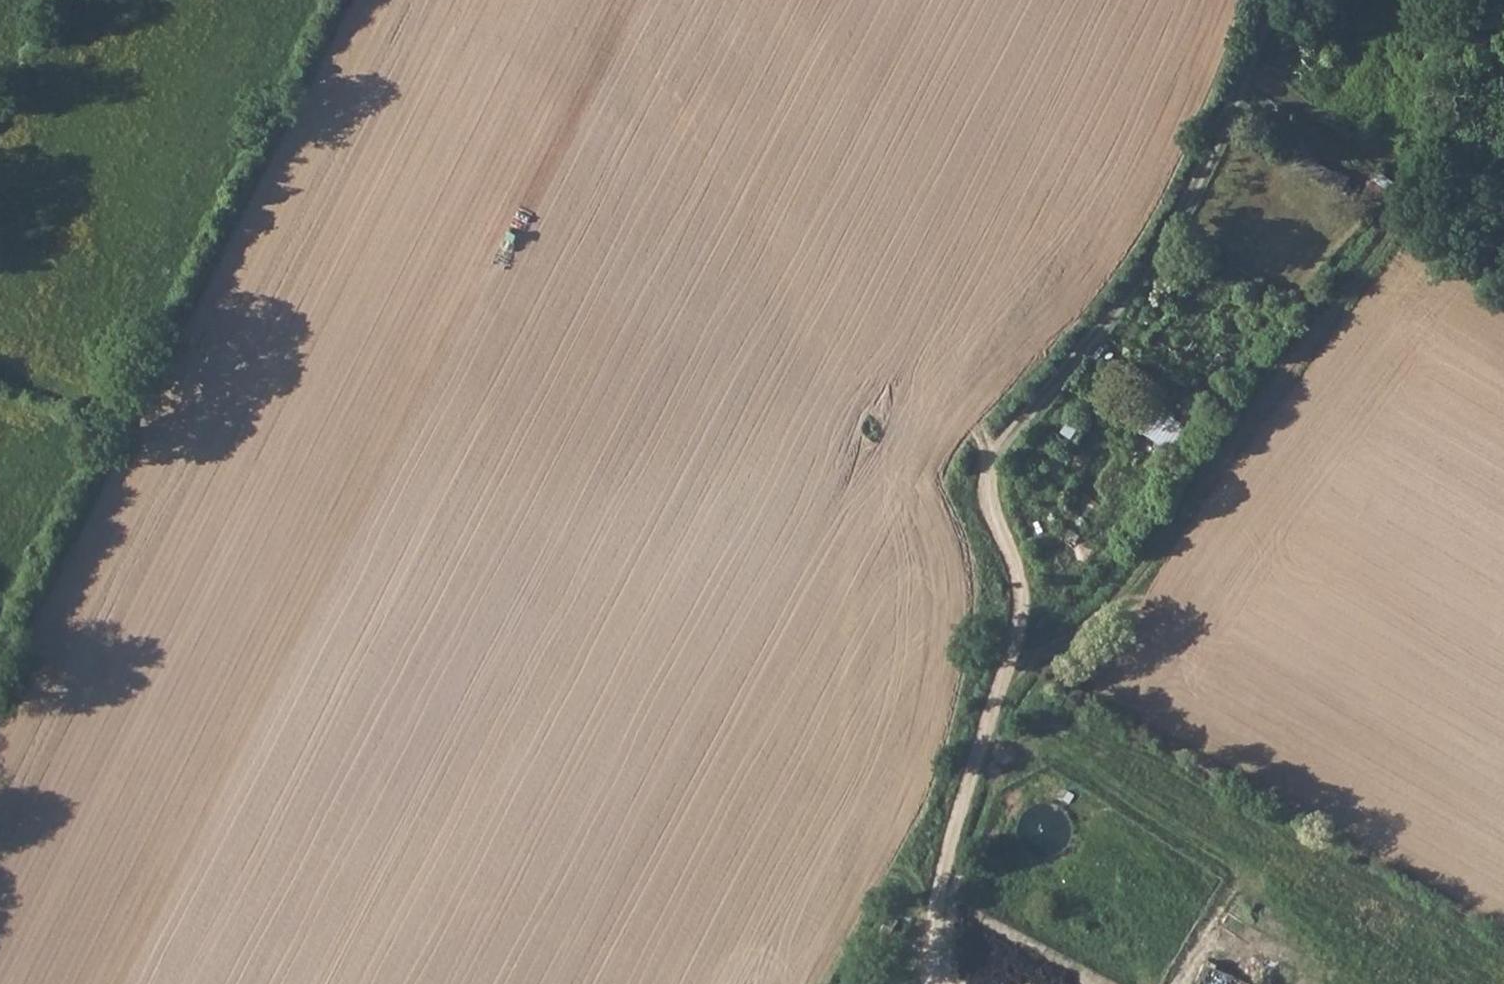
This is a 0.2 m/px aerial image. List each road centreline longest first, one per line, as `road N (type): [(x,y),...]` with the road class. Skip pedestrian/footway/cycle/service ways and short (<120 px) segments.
road 1 (unclassified): [(925,983),(954,822),(1014,640),(1017,585),(985,491),(996,452)]
road 2 (track): [(1273,0),(1185,212),(1136,288),(996,452)]

